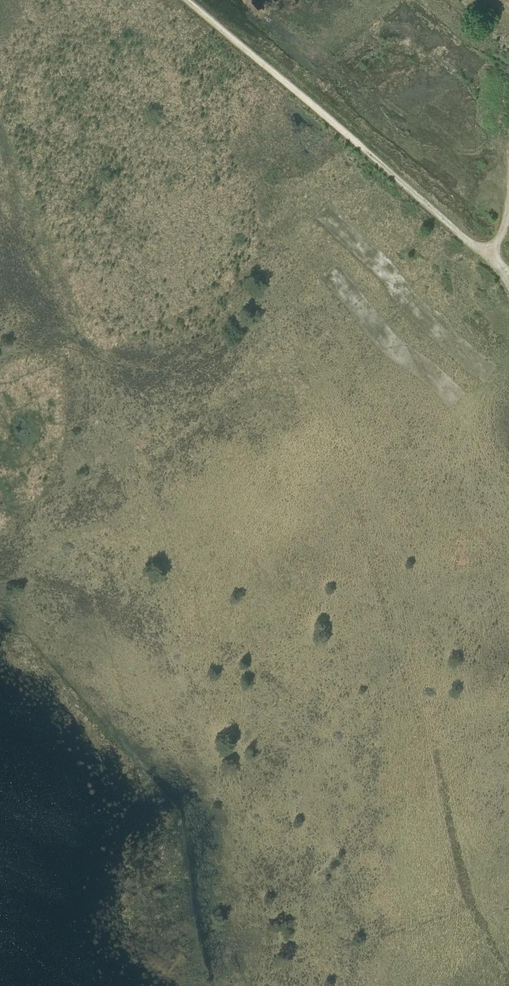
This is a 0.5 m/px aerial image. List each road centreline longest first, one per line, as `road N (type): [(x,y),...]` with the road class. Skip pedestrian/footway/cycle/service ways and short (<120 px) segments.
road 1 (track): [(187,0),(487,255)]

